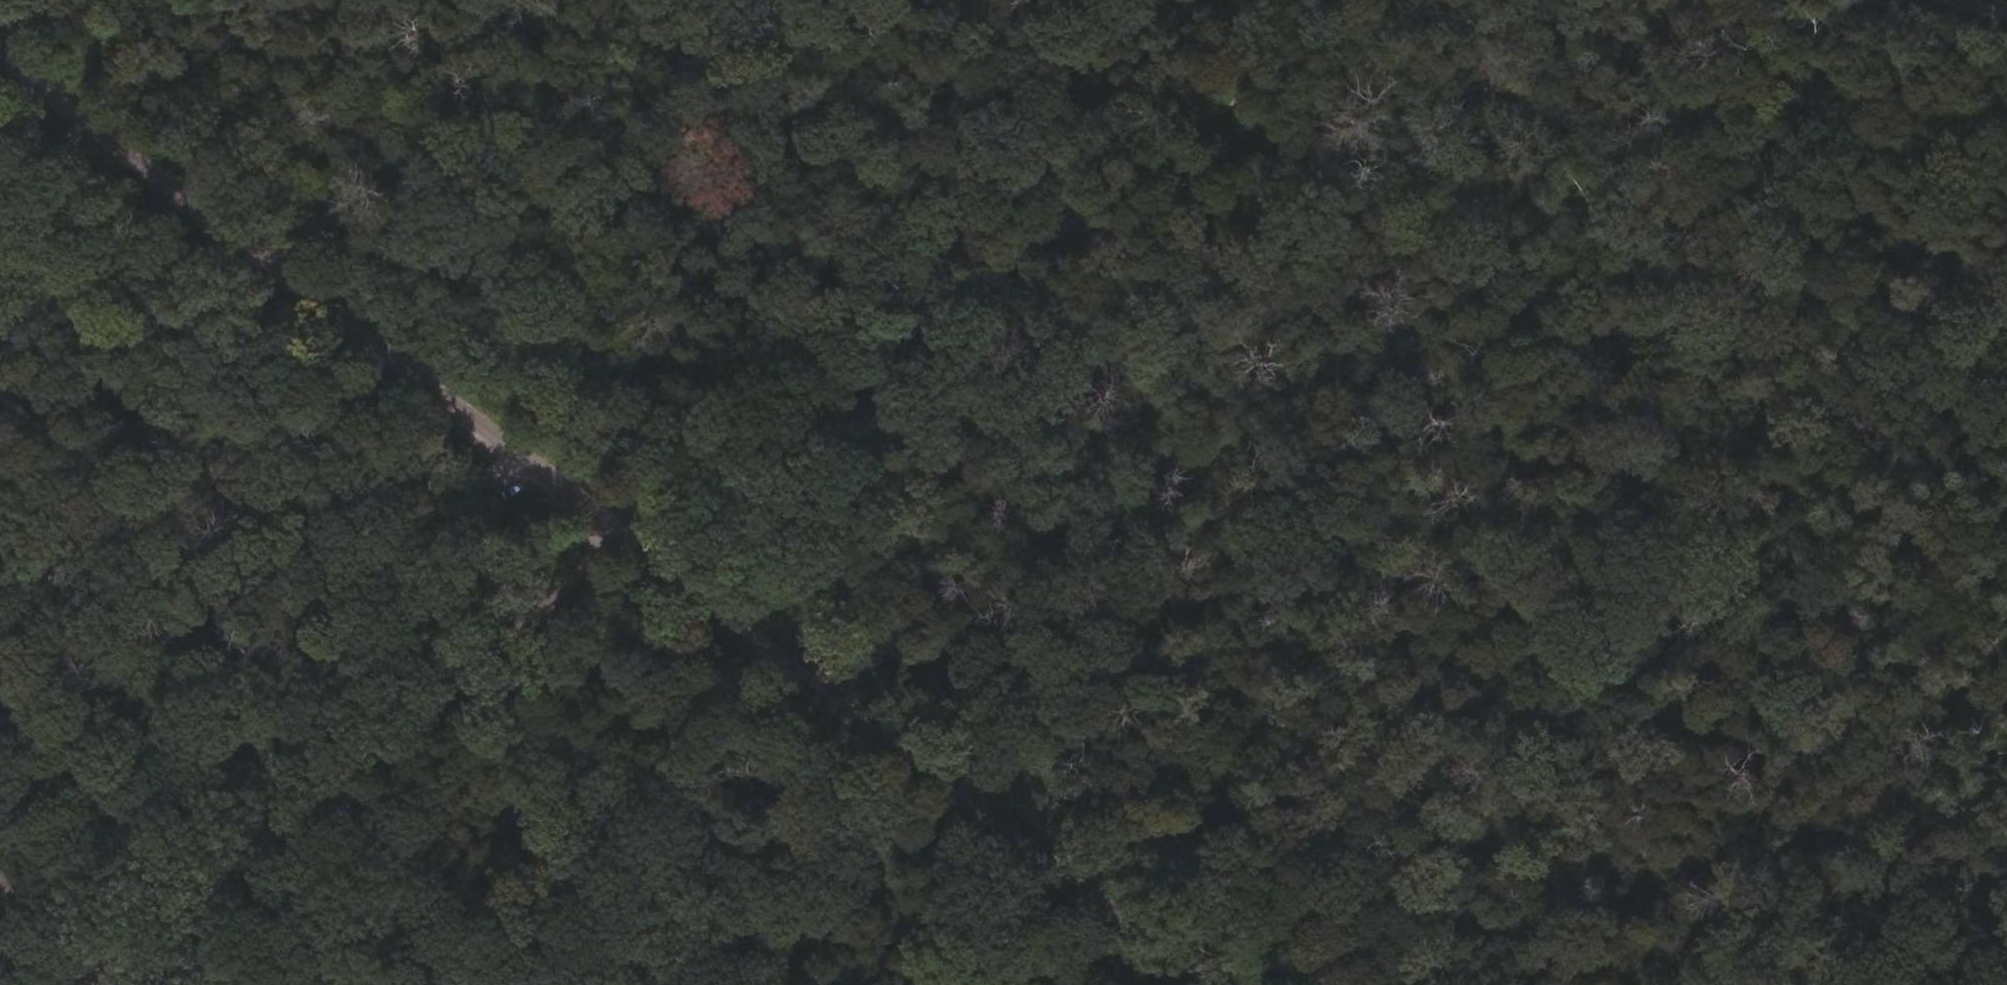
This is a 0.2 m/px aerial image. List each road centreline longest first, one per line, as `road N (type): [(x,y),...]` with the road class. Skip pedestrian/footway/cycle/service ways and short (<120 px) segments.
road 1 (track): [(1201,984),(622,546),(1404,0)]
road 2 (unclassified): [(622,546),(0,72)]
road 3 (unclassified): [(106,984),(622,546)]

